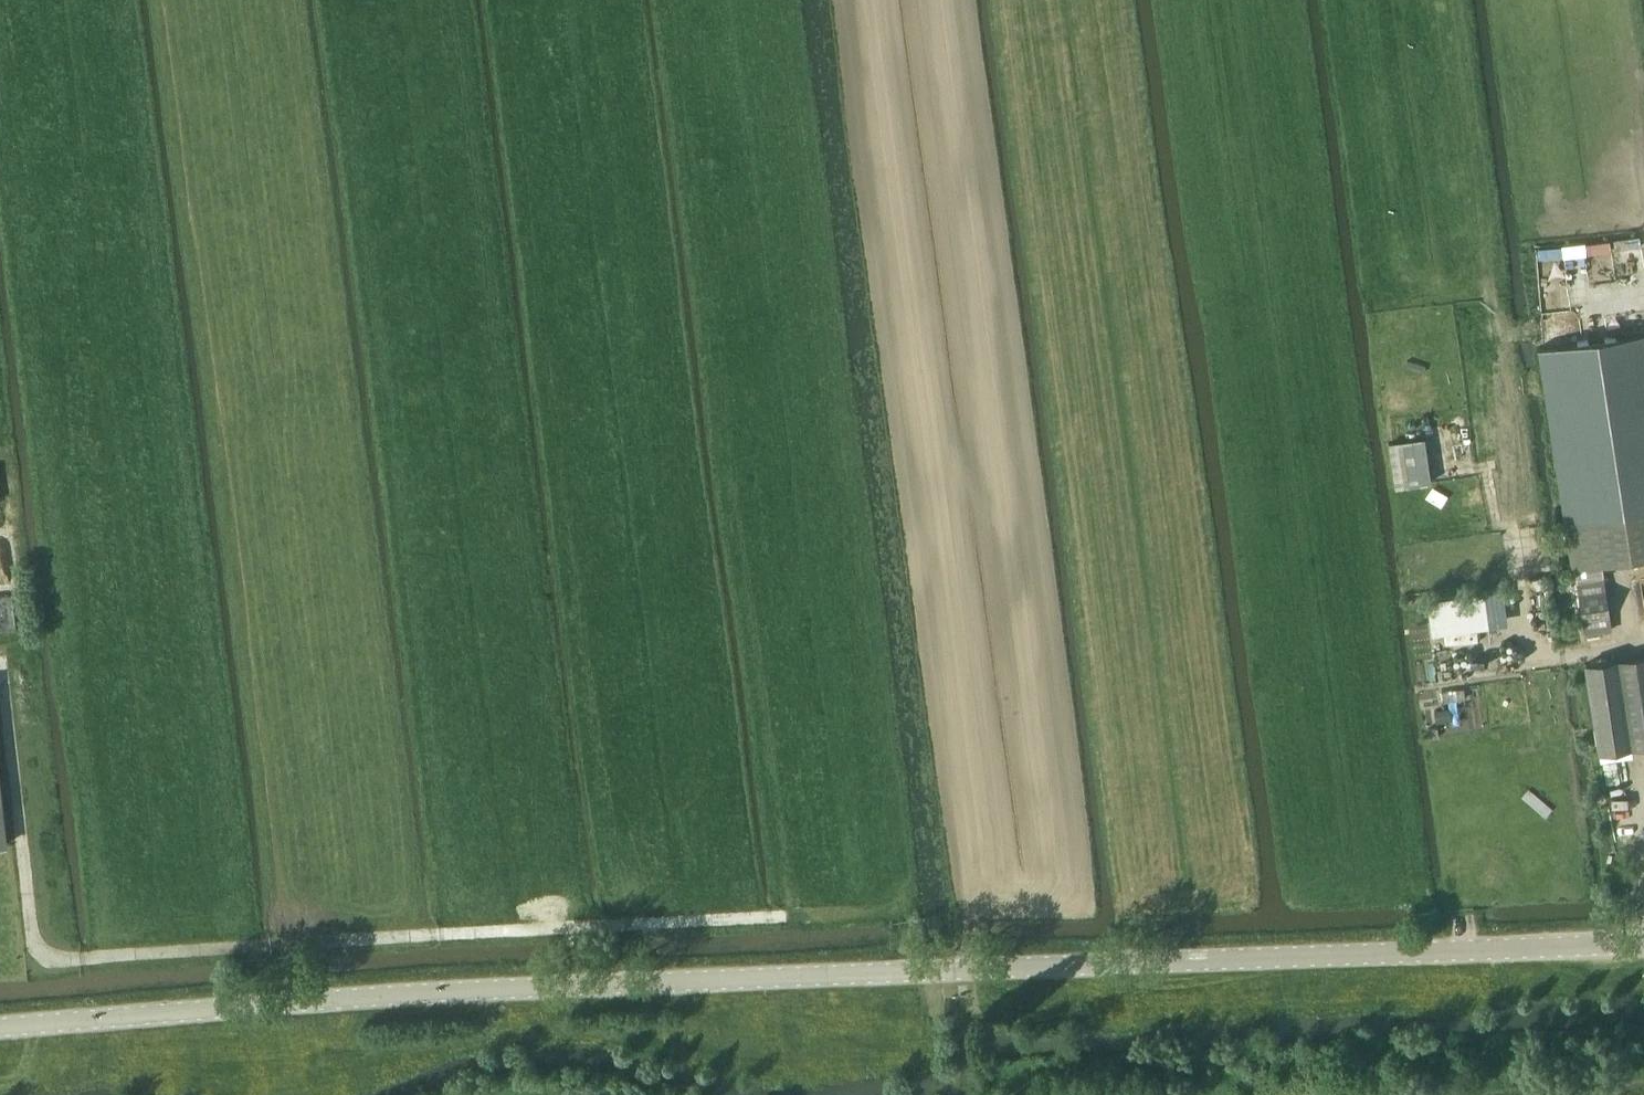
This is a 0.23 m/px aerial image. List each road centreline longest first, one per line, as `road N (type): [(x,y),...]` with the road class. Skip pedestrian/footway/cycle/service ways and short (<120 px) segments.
road 1 (unclassified): [(0,1033),(1099,964),(1643,941)]

